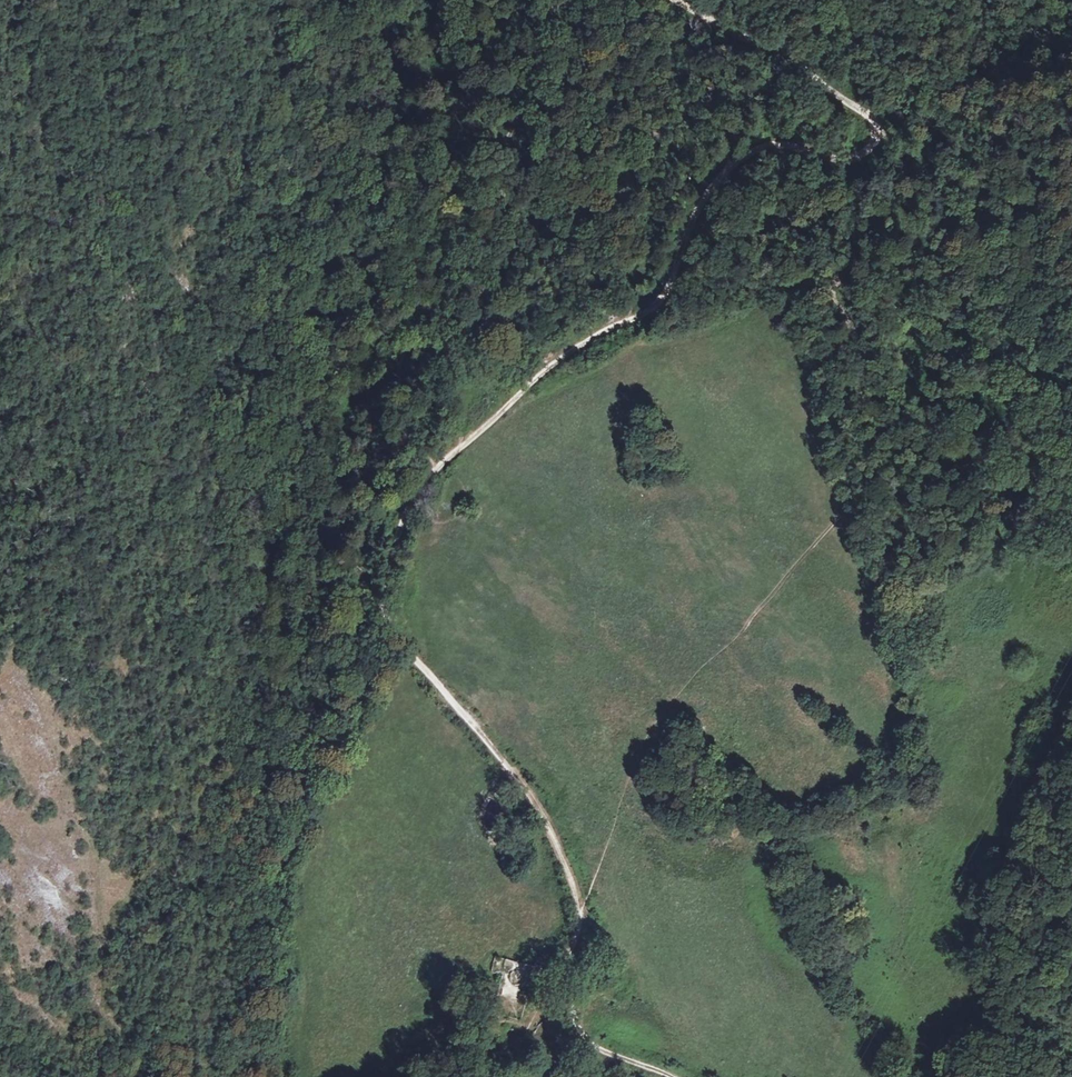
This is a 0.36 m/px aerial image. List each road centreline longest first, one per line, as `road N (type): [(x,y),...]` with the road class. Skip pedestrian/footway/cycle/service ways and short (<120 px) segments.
road 1 (track): [(683,0),(799,64),(827,92),(869,114),(878,134),(854,158),(788,145),(744,155),(697,207),(670,286),(649,316),(591,338),(535,377),(428,475)]
road 2 (track): [(428,475),(390,552),(383,605),(391,627),(530,796),(580,915)]
road 3 (track): [(569,963),(584,1031),(688,1076)]

